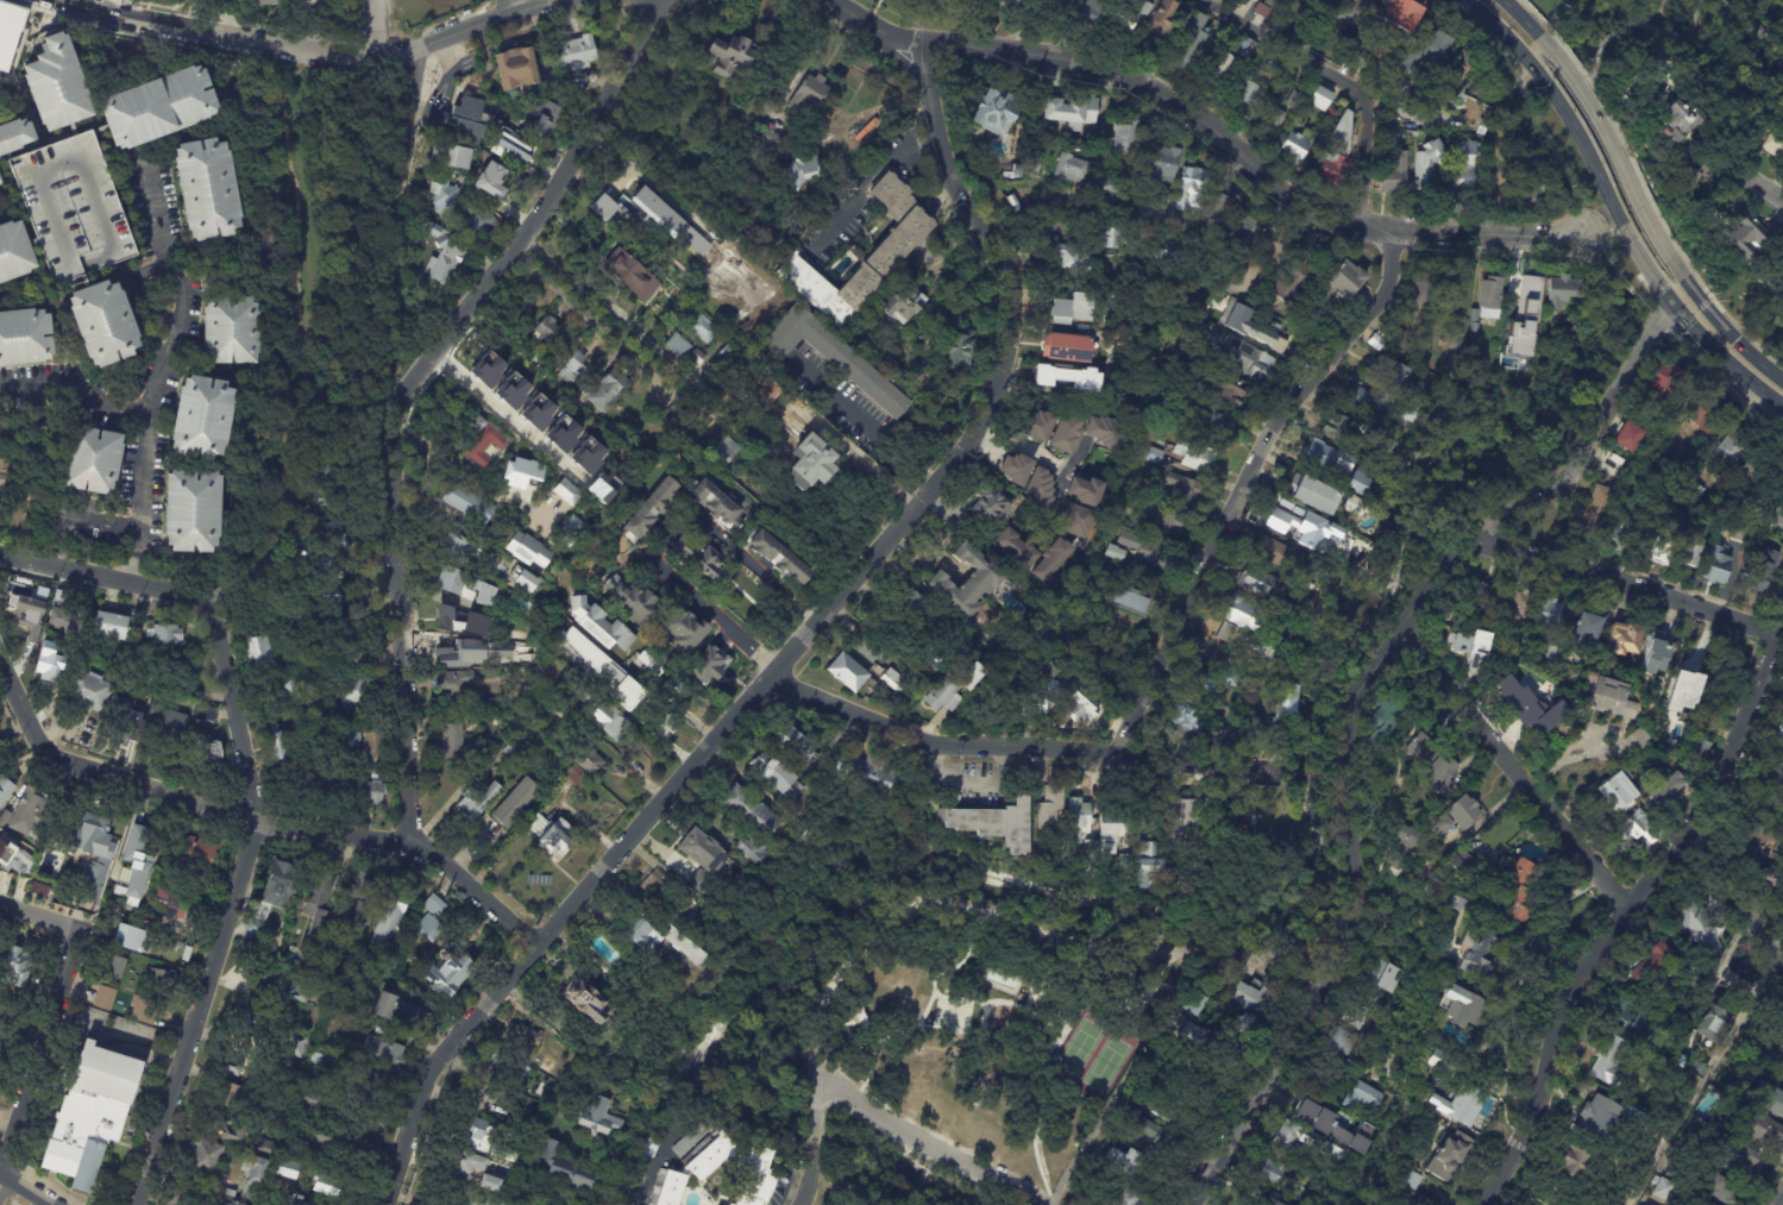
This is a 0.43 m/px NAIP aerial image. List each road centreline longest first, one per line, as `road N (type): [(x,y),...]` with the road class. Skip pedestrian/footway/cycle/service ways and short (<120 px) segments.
road 1 (residential): [(922,50),(947,167),(1016,297),(974,444),(533,950),(432,1084),(393,1204)]
road 2 (residential): [(1669,302),(1575,467),(1444,564),(1394,628),(1342,773),(1337,958),(1200,1204)]
road 3 (residential): [(649,0),(575,170),(393,403),(415,842)]
road 4 (residential): [(831,0),(922,50),(1105,65),(1210,118),(1308,222),(1555,240),(1582,231)]
road 5 (residential): [(1782,630),(1699,831),(1624,912),(1562,1002),(1523,1137),(1487,1204)]
road 6 (residential): [(0,657),(51,752),(81,772),(262,824),(415,842),(533,950)]
road 7 (residential): [(211,601),(262,824),(136,1204)]
road 8 (residential): [(1374,233),(1392,265),(1381,296),(1267,429),(1119,752)]
road 9 (primary): [(1466,0),(1552,89),(1669,302),(1782,408)]
road 10 (residential): [(65,0),(340,59),(420,49),(509,12),(565,0)]
road 11 (residential): [(778,670),(787,684),(934,749),(1119,752),(1267,770)]
road 12 (residential): [(134,557),(147,428),(182,306),(145,158)]
road 13 (residential): [(290,458),(283,539),(211,601),(0,561)]
road 14 (residential): [(778,670),(657,563),(660,536),(684,519),(705,523),(815,627)]
road 15 (residential): [(1394,628),(1624,912)]
road 16 (residential): [(1198,0),(1364,98),(1362,192),(1374,233)]
road 17 (residential): [(1482,541),(1778,641)]
road 18 (primary): [(1682,280),(1589,105),(1538,37)]
road 19 (residential): [(77,936),(0,1203)]
road 20 (residential): [(815,1075),(1037,1204)]
road 21 (residential): [(1699,831),(1782,972)]
road 22 (residential): [(149,426),(84,393),(0,389)]
road 23 (residential): [(420,49),(395,199)]
road 24 (primary): [(1782,384),(1682,280)]
road 25 (residential): [(1337,958),(1195,953)]

